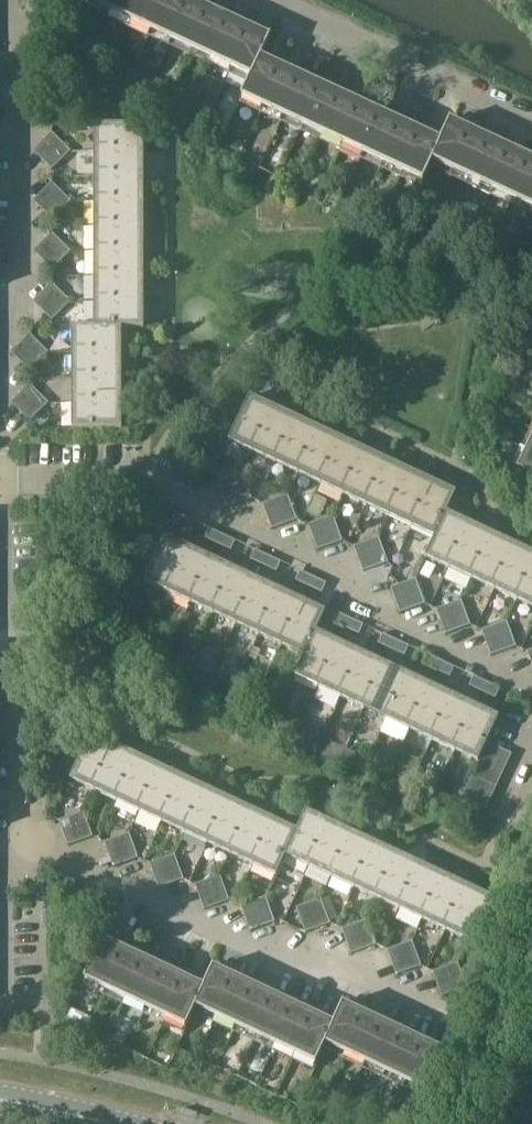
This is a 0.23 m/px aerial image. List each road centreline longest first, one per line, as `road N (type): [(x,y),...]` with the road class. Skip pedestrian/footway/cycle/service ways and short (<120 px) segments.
road 1 (residential): [(531,689),(383,618),(357,586),(120,480),(0,479)]
road 2 (residential): [(11,838),(292,965),(349,973),(448,1017)]
road 3 (residential): [(531,123),(266,0)]
road 4 (residential): [(0,303),(9,289),(5,48)]
road 5 (residential): [(11,838),(9,646),(0,631)]

